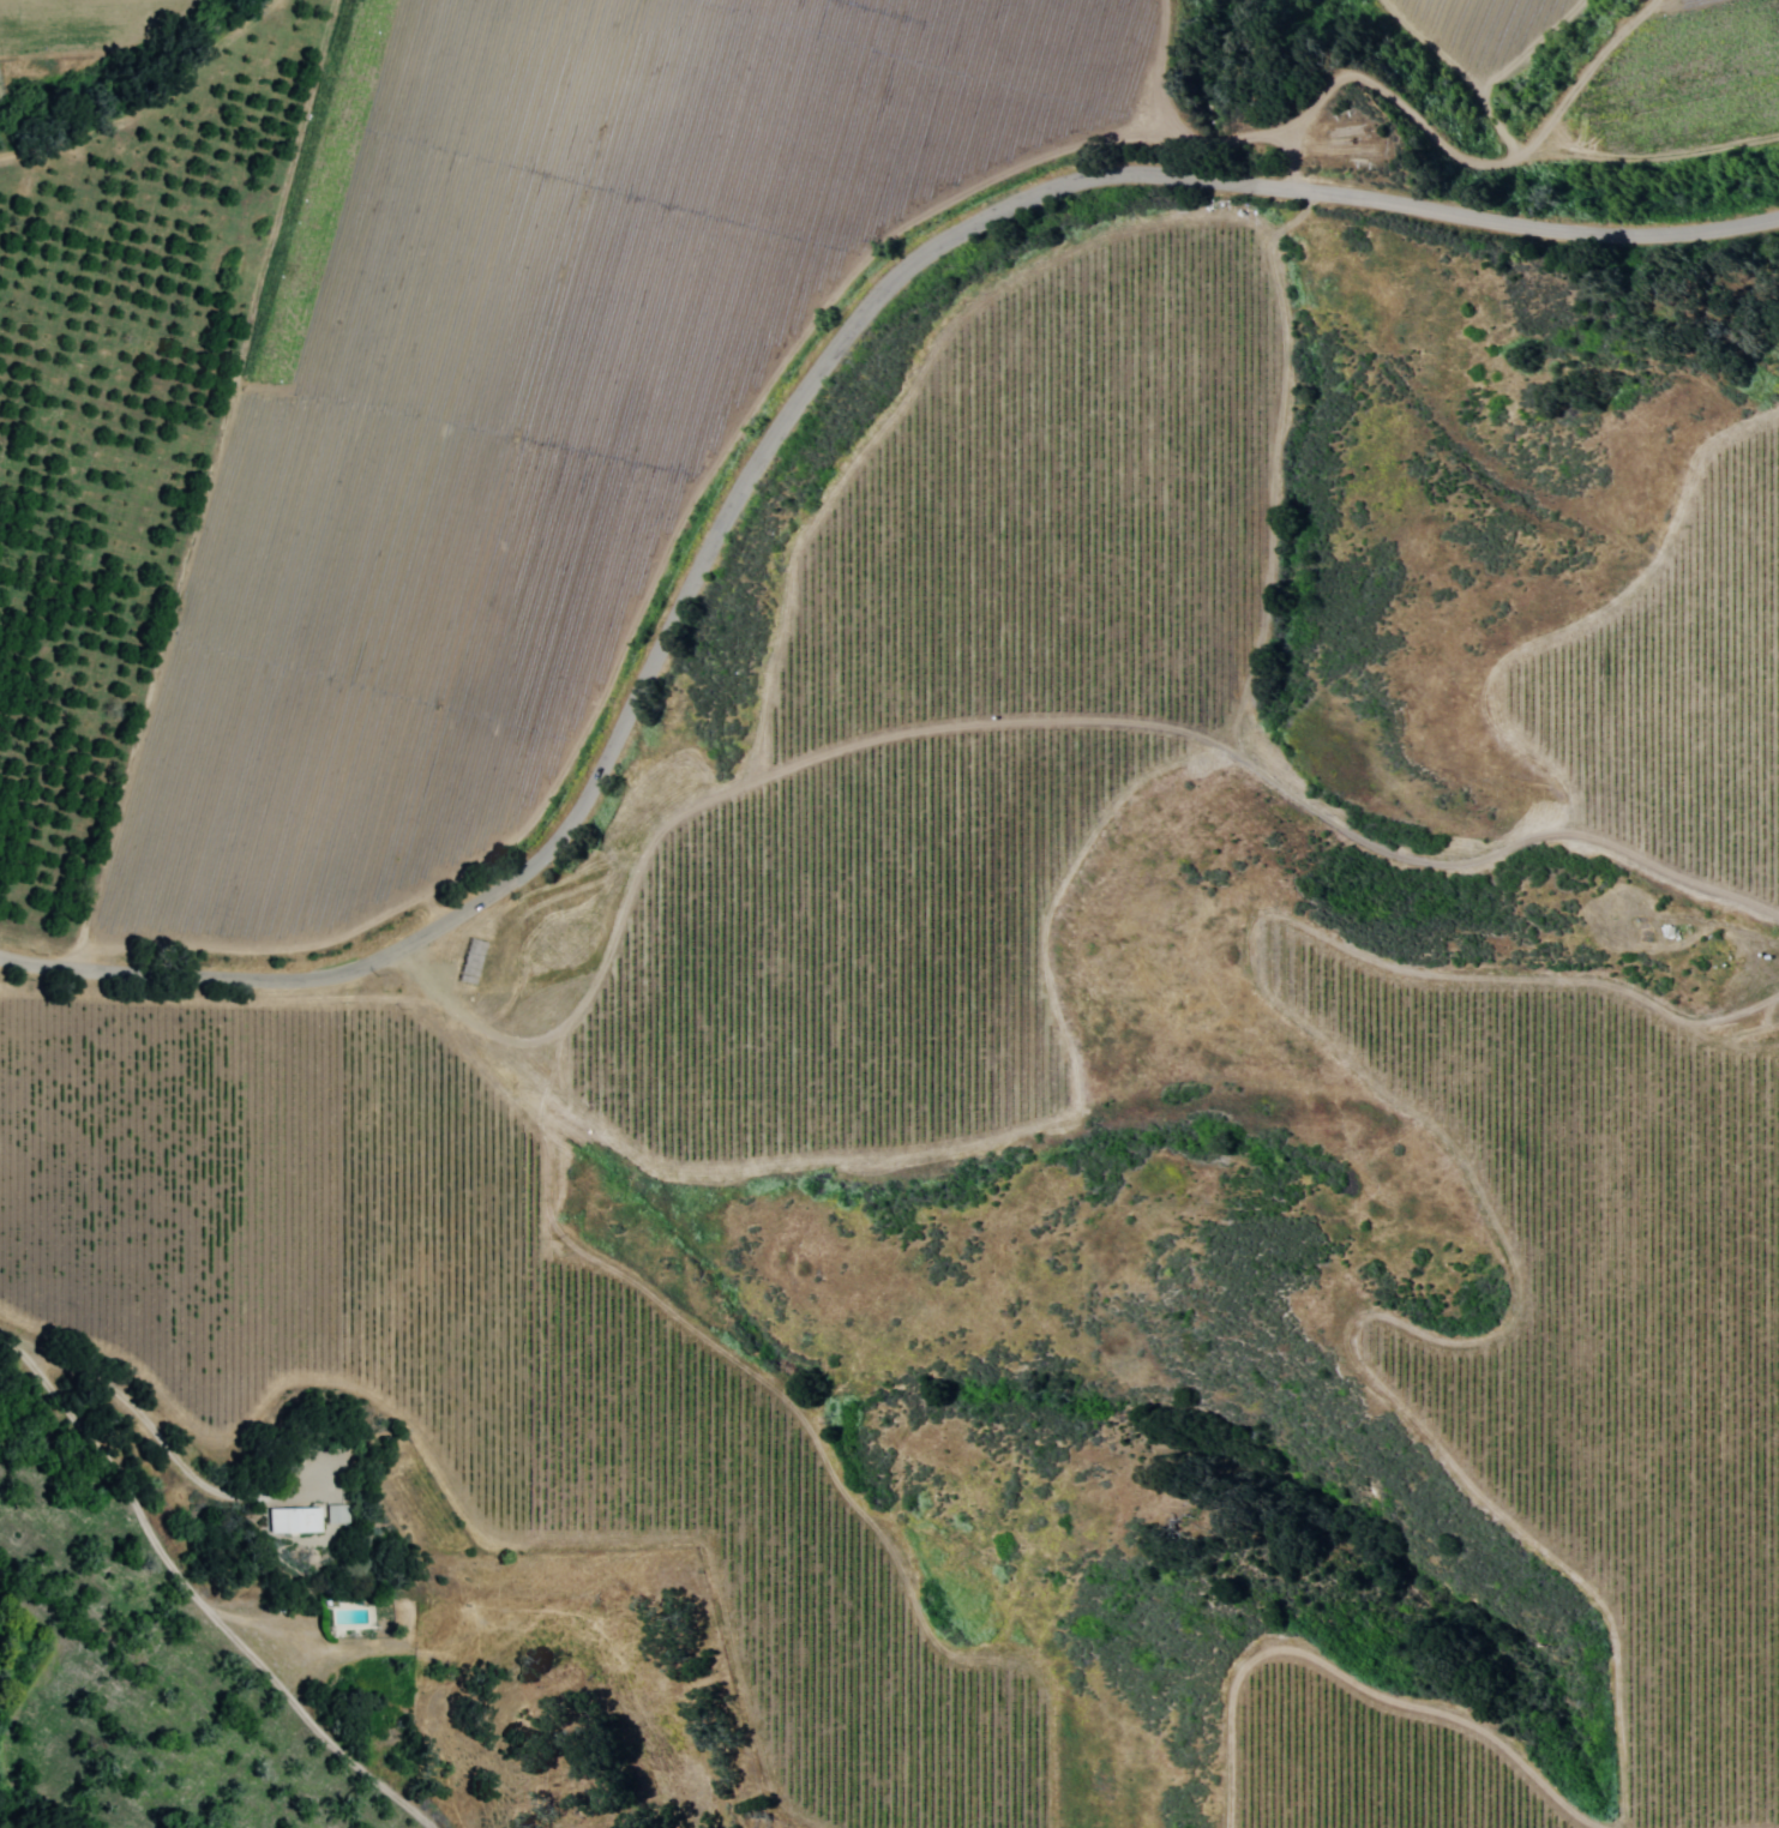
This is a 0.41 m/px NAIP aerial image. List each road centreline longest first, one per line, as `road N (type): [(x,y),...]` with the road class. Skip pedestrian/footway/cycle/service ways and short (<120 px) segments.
road 1 (tertiary): [(0,963),(74,974),(306,982),(353,973),(426,940),(522,876),(582,799),(761,458),(875,300),(974,223),(1062,191),(1110,185),(1328,197),(1492,226),(1609,235),(1778,220)]
road 2 (track): [(422,1827),(181,1585),(106,1469),(0,1364)]

